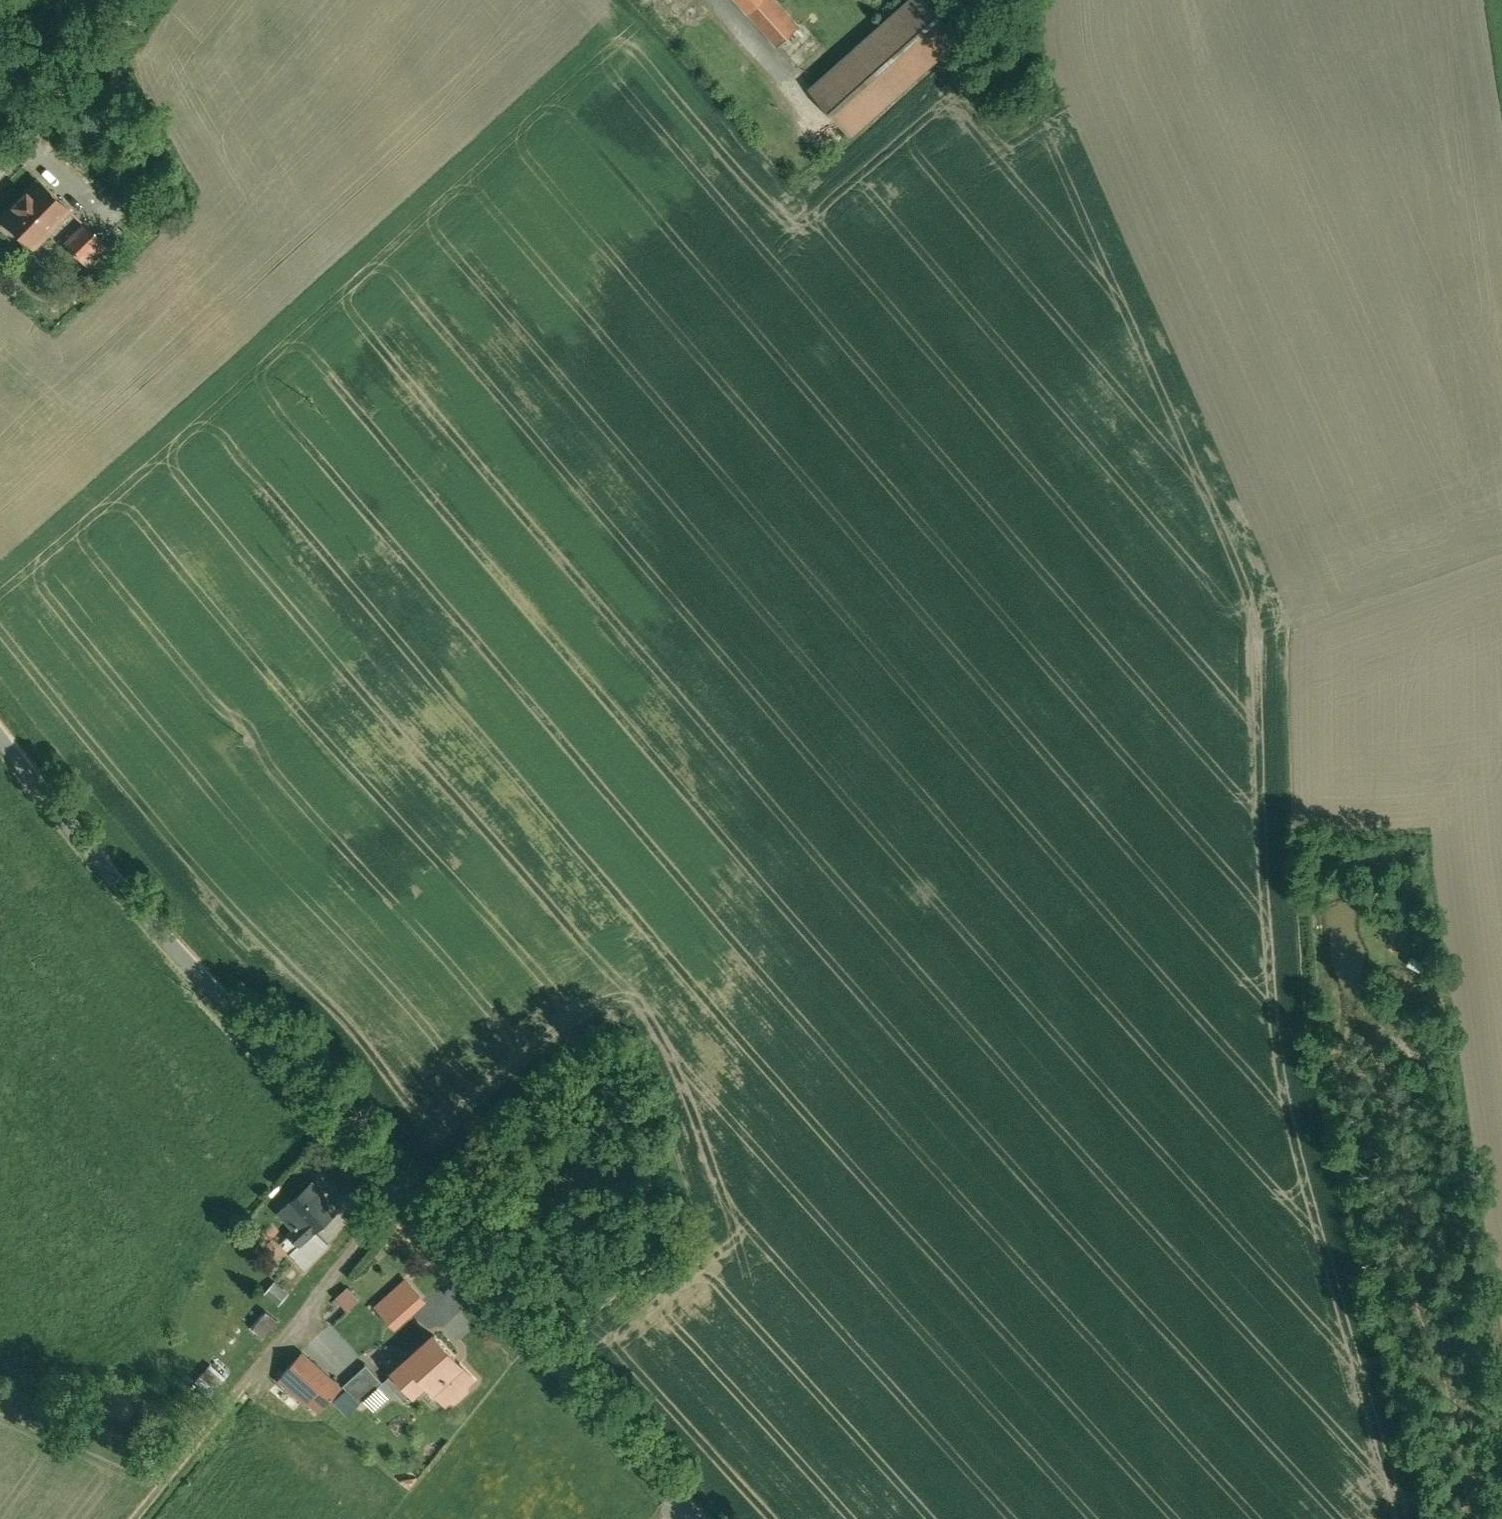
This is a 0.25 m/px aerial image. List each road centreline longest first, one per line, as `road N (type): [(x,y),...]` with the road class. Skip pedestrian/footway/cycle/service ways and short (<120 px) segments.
road 1 (unclassified): [(0,730),(112,870),(710,1518)]
road 2 (unclassified): [(0,156),(143,0)]

